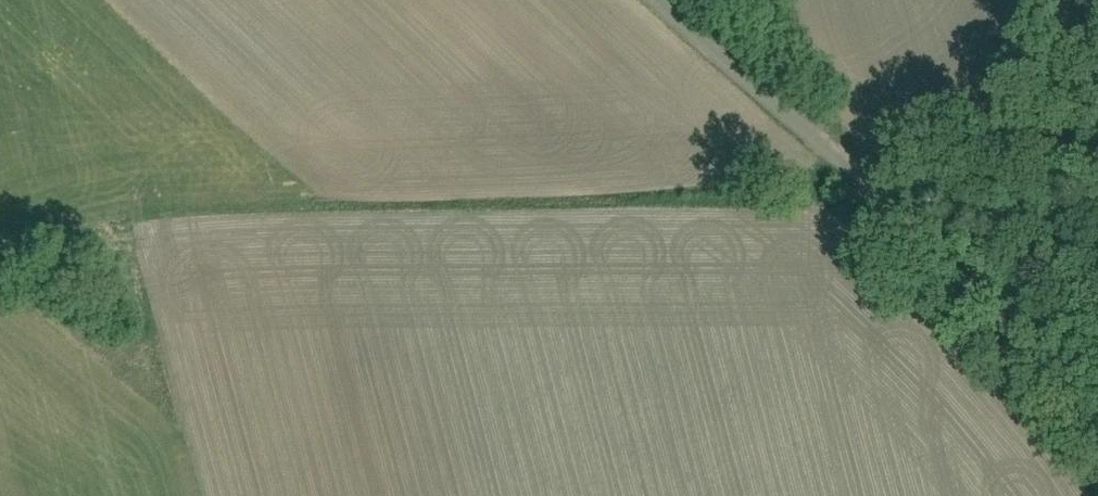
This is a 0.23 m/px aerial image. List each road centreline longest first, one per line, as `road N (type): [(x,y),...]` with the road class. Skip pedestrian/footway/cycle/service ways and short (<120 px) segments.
road 1 (residential): [(1097,446),(984,293),(904,211),(665,0)]

